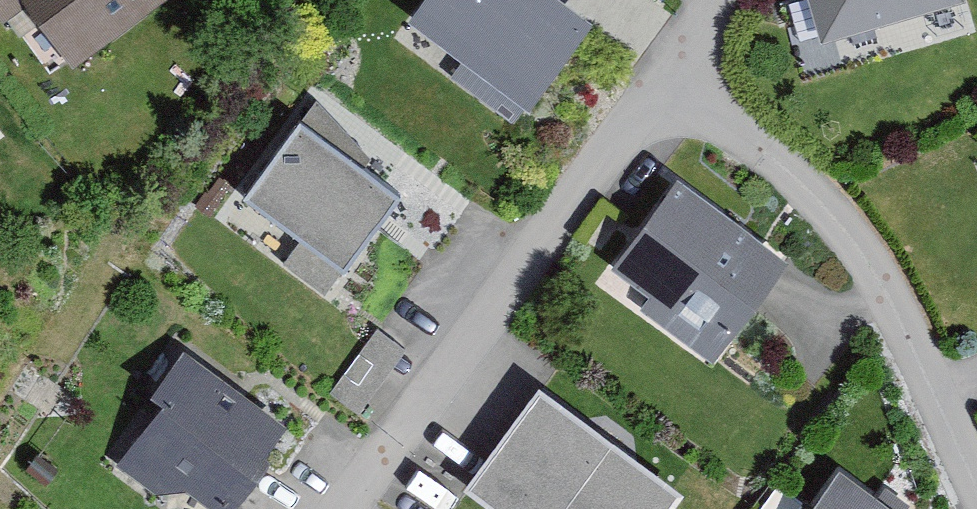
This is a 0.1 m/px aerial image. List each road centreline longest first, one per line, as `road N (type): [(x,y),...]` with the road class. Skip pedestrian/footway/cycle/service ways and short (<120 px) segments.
road 1 (residential): [(976,502),(893,319),(819,207),(669,80),(347,508)]

